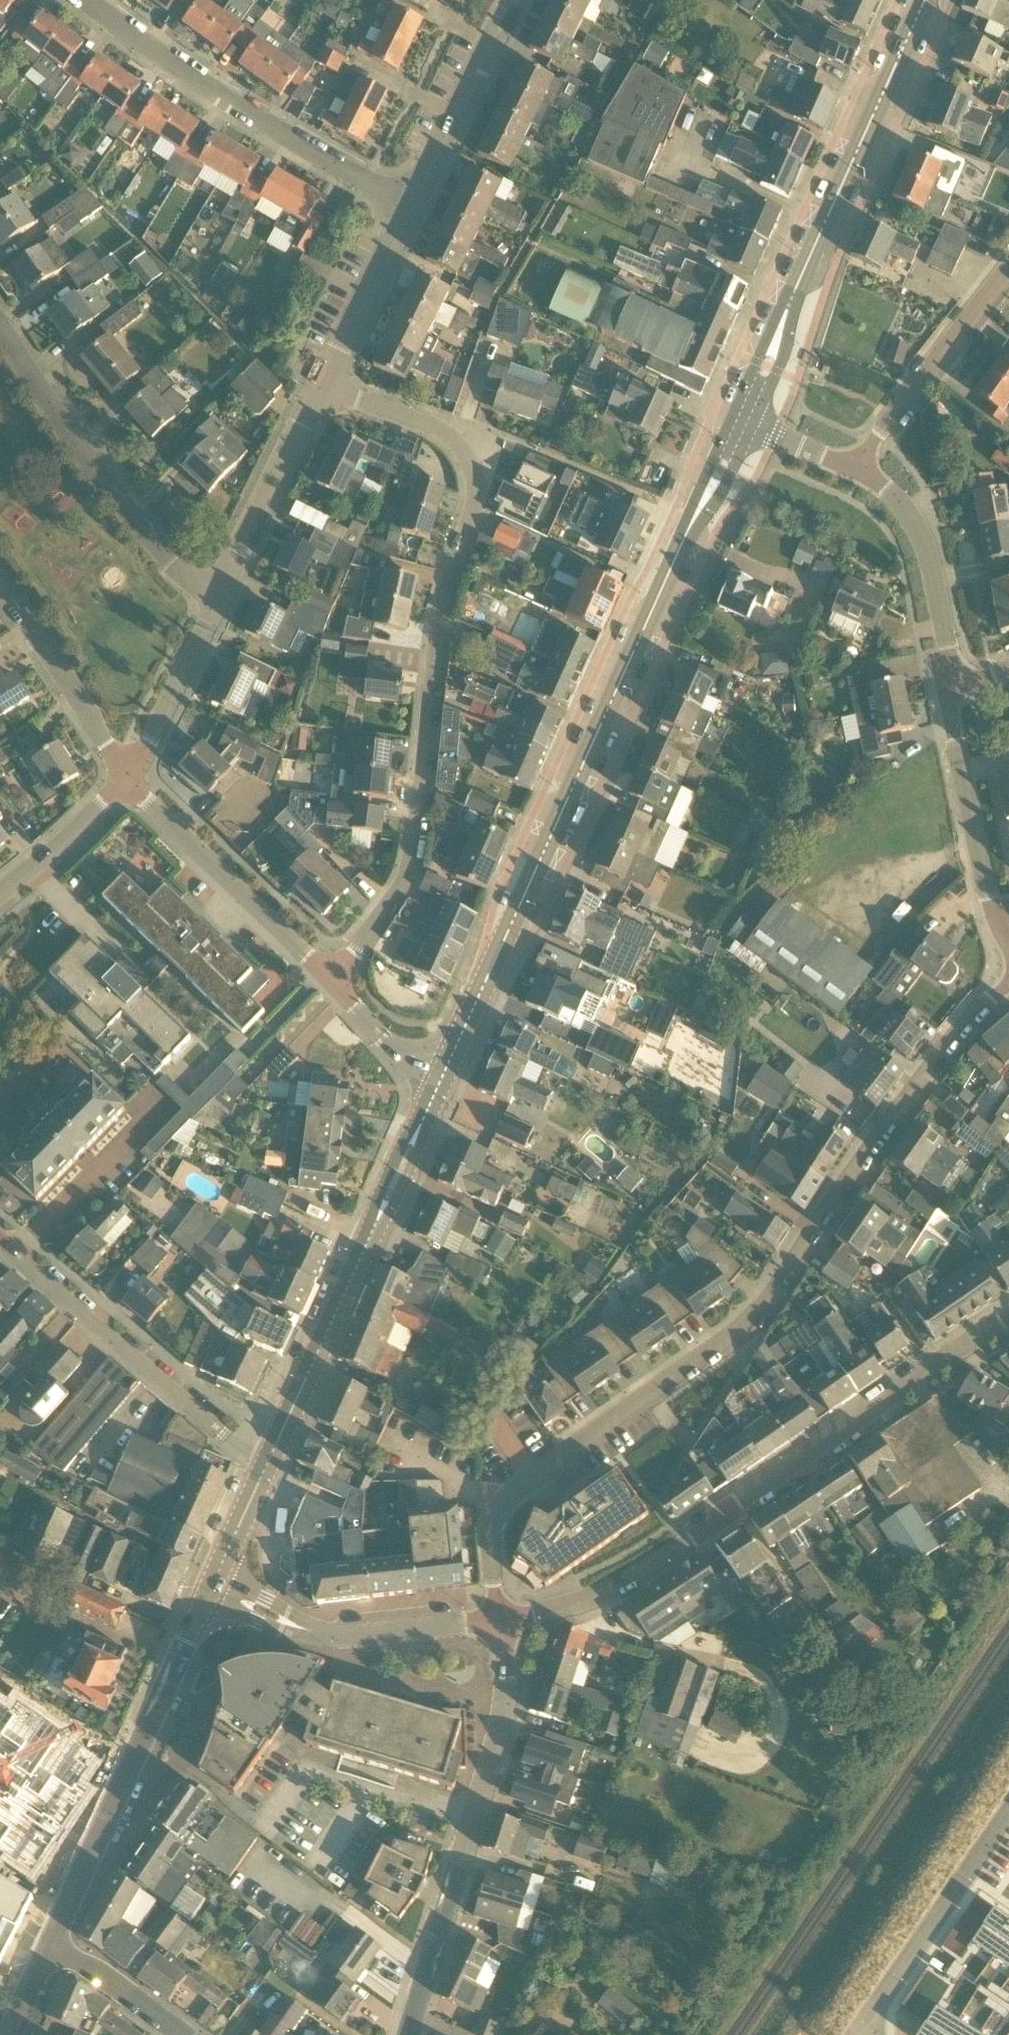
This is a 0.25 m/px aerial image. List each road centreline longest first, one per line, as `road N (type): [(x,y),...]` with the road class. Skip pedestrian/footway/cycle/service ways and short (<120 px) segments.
road 1 (residential): [(499,1621),(491,1543),(510,1496),(752,1325),(1008,974)]
road 2 (residential): [(333,983),(394,904),(409,868),(439,617),(472,506),(474,465),(457,435),(321,388)]
road 3 (secondary): [(445,1074),(737,422)]
road 4 (residential): [(499,1621),(569,1606),(626,1582),(1008,1319)]
road 5 (secondary): [(737,422),(926,0)]
road 6 (secondary): [(266,1468),(445,1074)]
road 7 (residential): [(407,2034),(503,1707),(508,1678),(499,1621)]
road 8 (residential): [(413,206),(200,87),(76,0)]
road 9 (secondary): [(51,1942),(212,1587)]
road 10 (residential): [(223,595),(181,574),(99,476),(0,326)]
road 11 (residential): [(266,1468),(0,1235)]
road 12 (residential): [(499,1621),(353,1637),(296,1629),(212,1587)]
road 13 (residential): [(333,983),(127,780)]
road 14 (tertiary): [(951,691),(925,554),(899,502),(848,466)]
road 15 (residential): [(869,2034),(1008,1816)]
road 16 (tertiary): [(1008,941),(992,897),(951,691)]
road 17 (residential): [(848,466),(1008,271)]
road 18 (residential): [(127,780),(0,580)]
road 19 (residential): [(413,206),(515,0)]
road 20 (residential): [(223,595),(321,388)]
road 21 (residential): [(127,780),(223,595)]
road 22 (residential): [(321,388),(413,206)]
road 23 (residential): [(0,895),(127,780)]
road 24 (residential): [(51,1942),(183,2034)]
road 25 (residential): [(445,1074),(395,1051),(333,983)]
road 26 (secondary): [(212,1587),(266,1468)]

